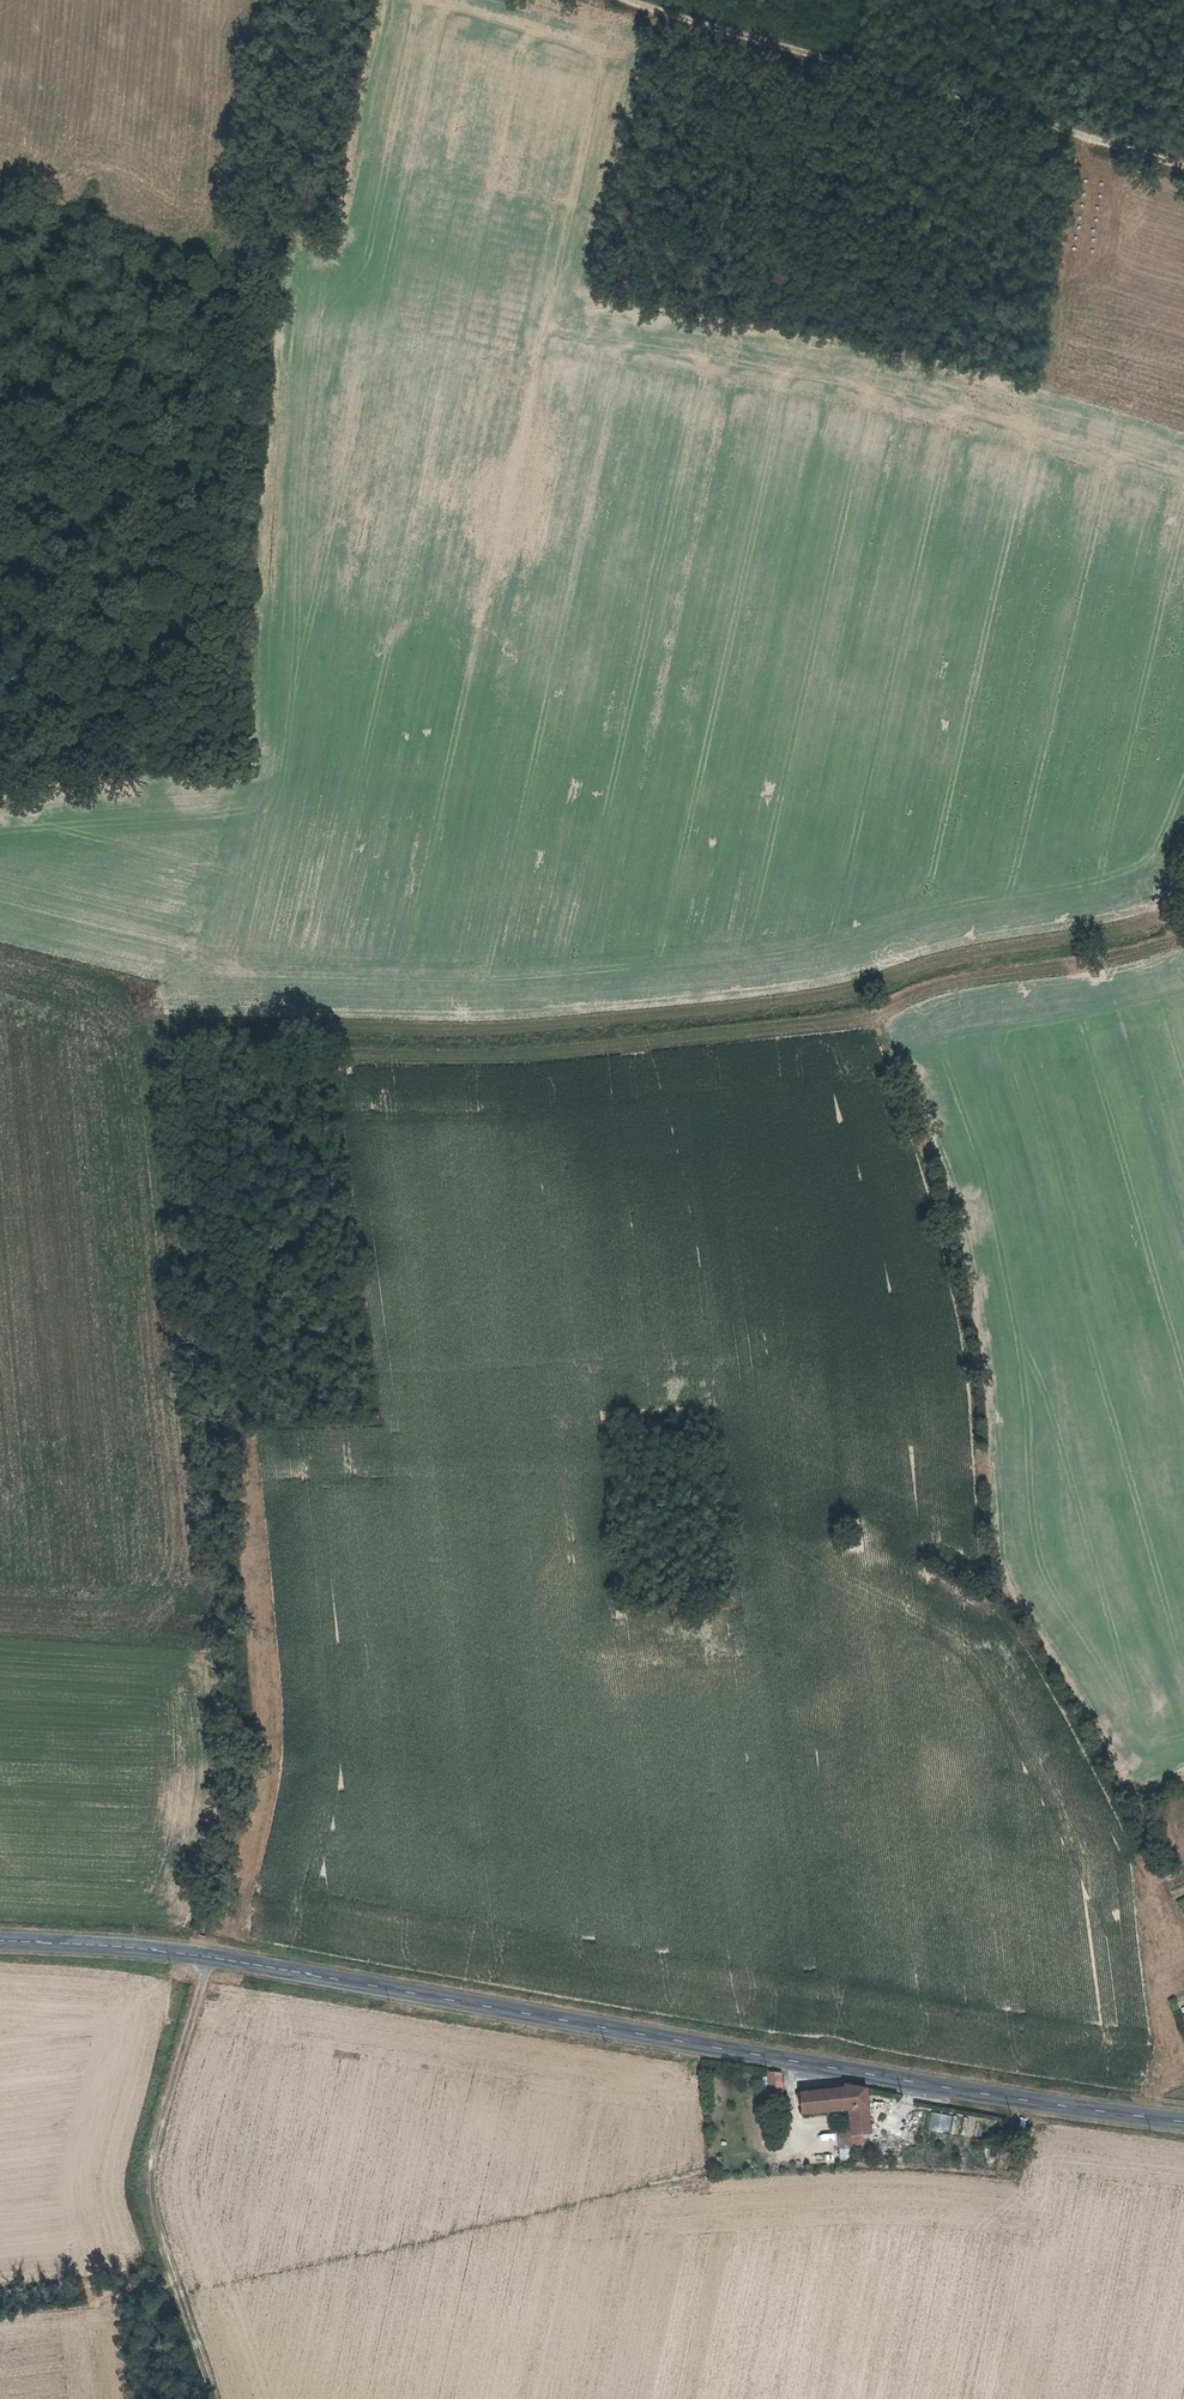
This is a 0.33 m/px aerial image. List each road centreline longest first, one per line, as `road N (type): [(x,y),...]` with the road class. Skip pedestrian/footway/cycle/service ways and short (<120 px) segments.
road 1 (secondary): [(0,1942),(194,1951),(1183,2120)]
road 2 (track): [(635,0),(1183,170)]

